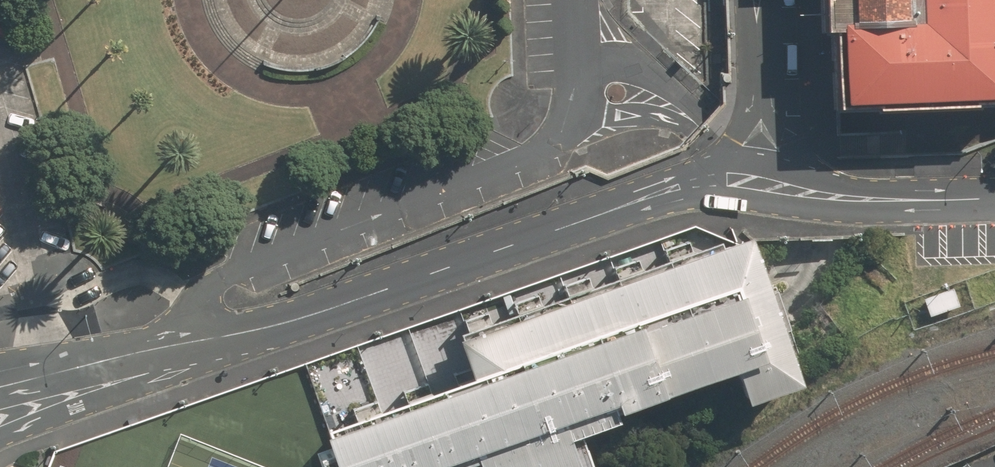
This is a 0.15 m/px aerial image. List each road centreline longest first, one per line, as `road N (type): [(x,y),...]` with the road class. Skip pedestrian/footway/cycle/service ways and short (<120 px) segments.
road 1 (residential): [(149,351),(279,322),(708,181)]
road 2 (residential): [(758,0),(760,50),(748,105),(708,181)]
road 3 (secondary): [(149,351),(0,429)]
road 4 (residential): [(0,383),(149,351)]

